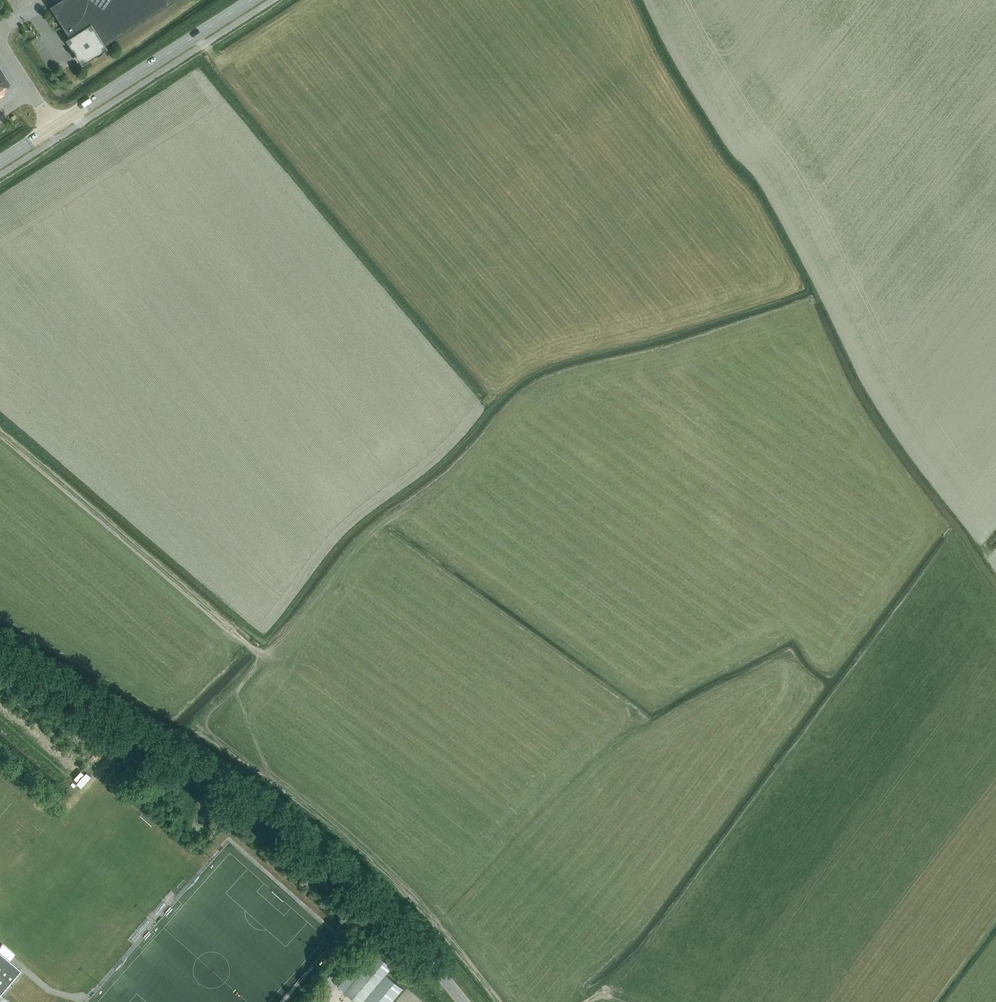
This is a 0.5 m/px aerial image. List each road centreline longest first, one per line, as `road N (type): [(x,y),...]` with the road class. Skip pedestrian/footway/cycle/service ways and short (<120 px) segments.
road 1 (tertiary): [(456,1001),(387,917),(294,834),(198,765),(0,651)]
road 2 (secondary): [(54,128),(251,0)]

